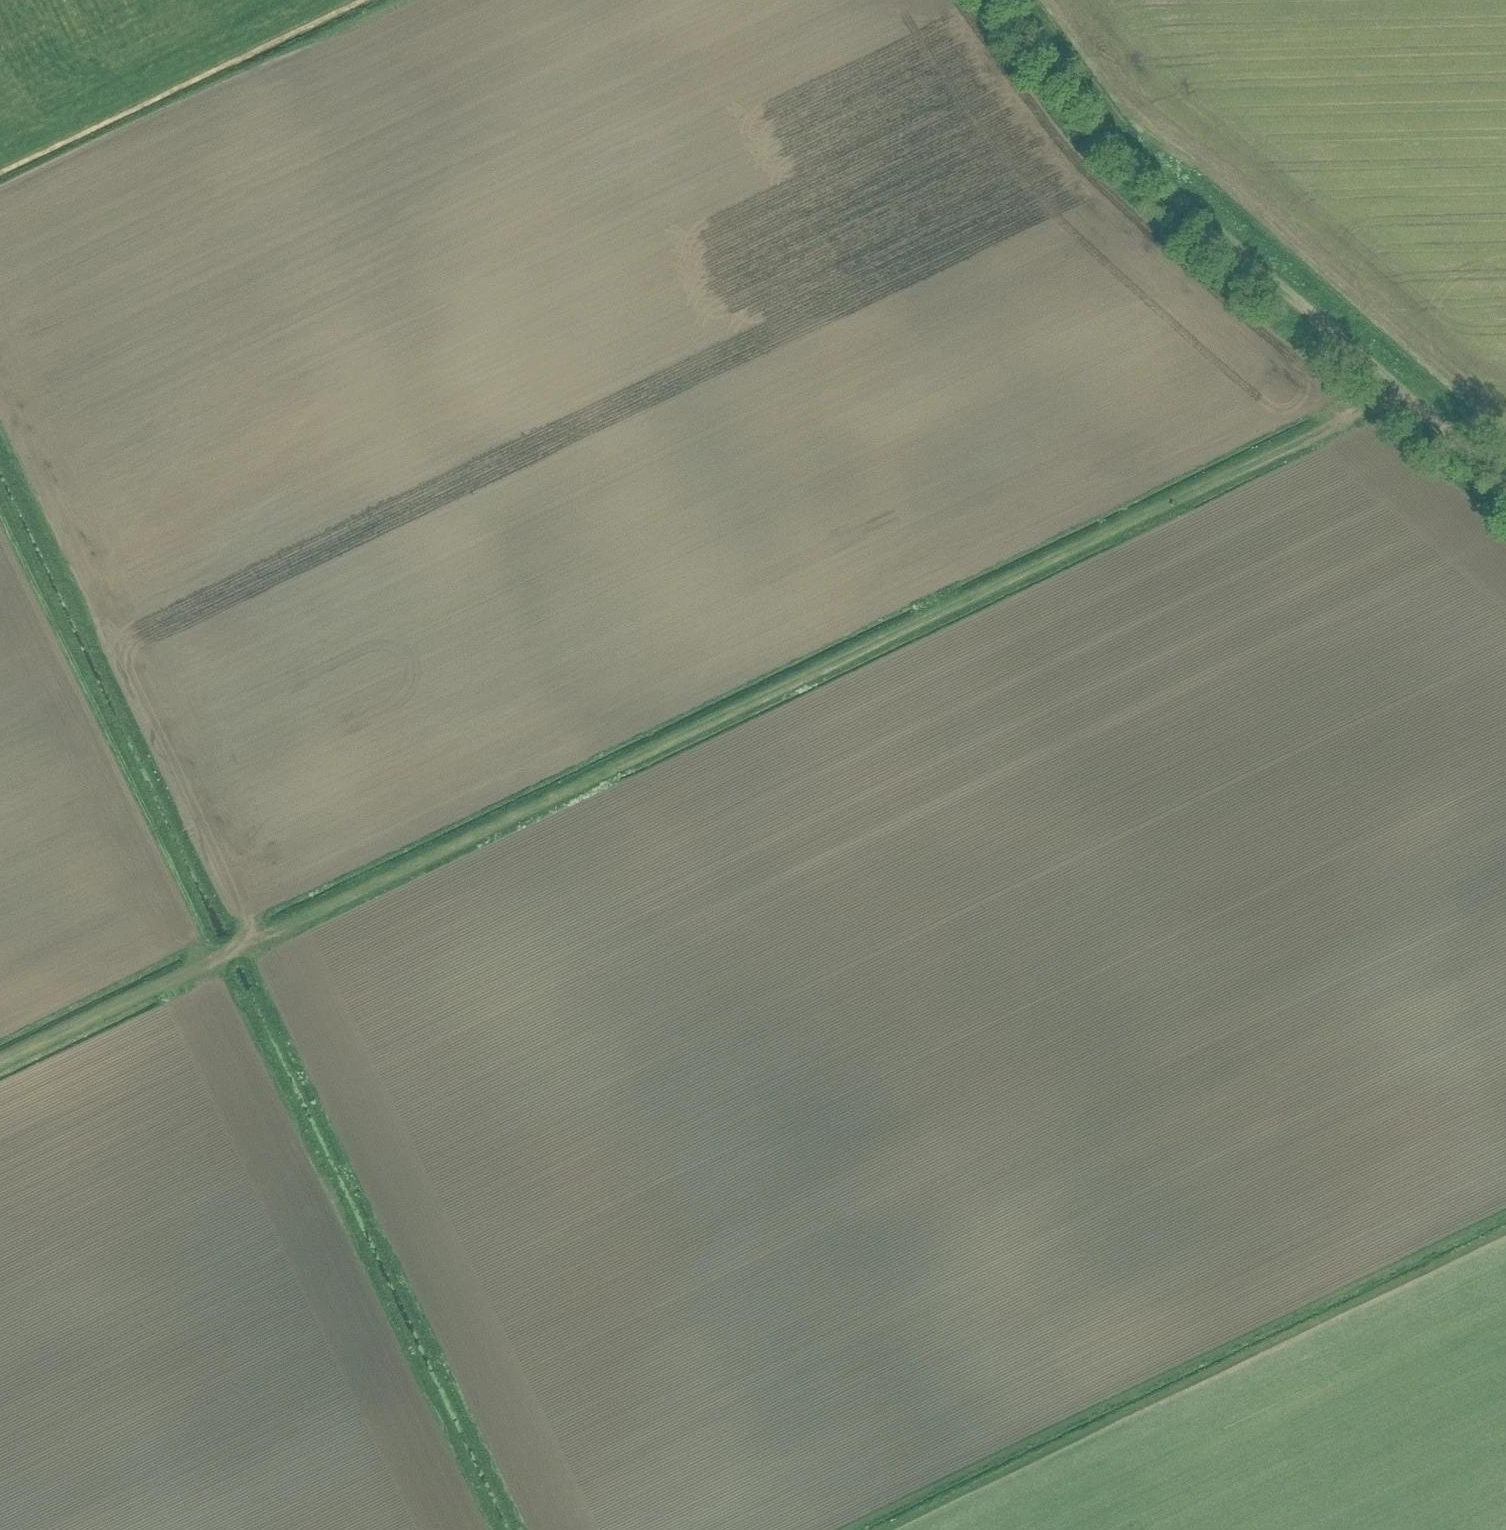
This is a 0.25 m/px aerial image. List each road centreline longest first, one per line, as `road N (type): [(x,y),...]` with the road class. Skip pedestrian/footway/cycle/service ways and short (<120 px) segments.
road 1 (track): [(1389,391),(1347,422),(0,1065)]
road 2 (track): [(1505,496),(1168,198),(1013,0)]

